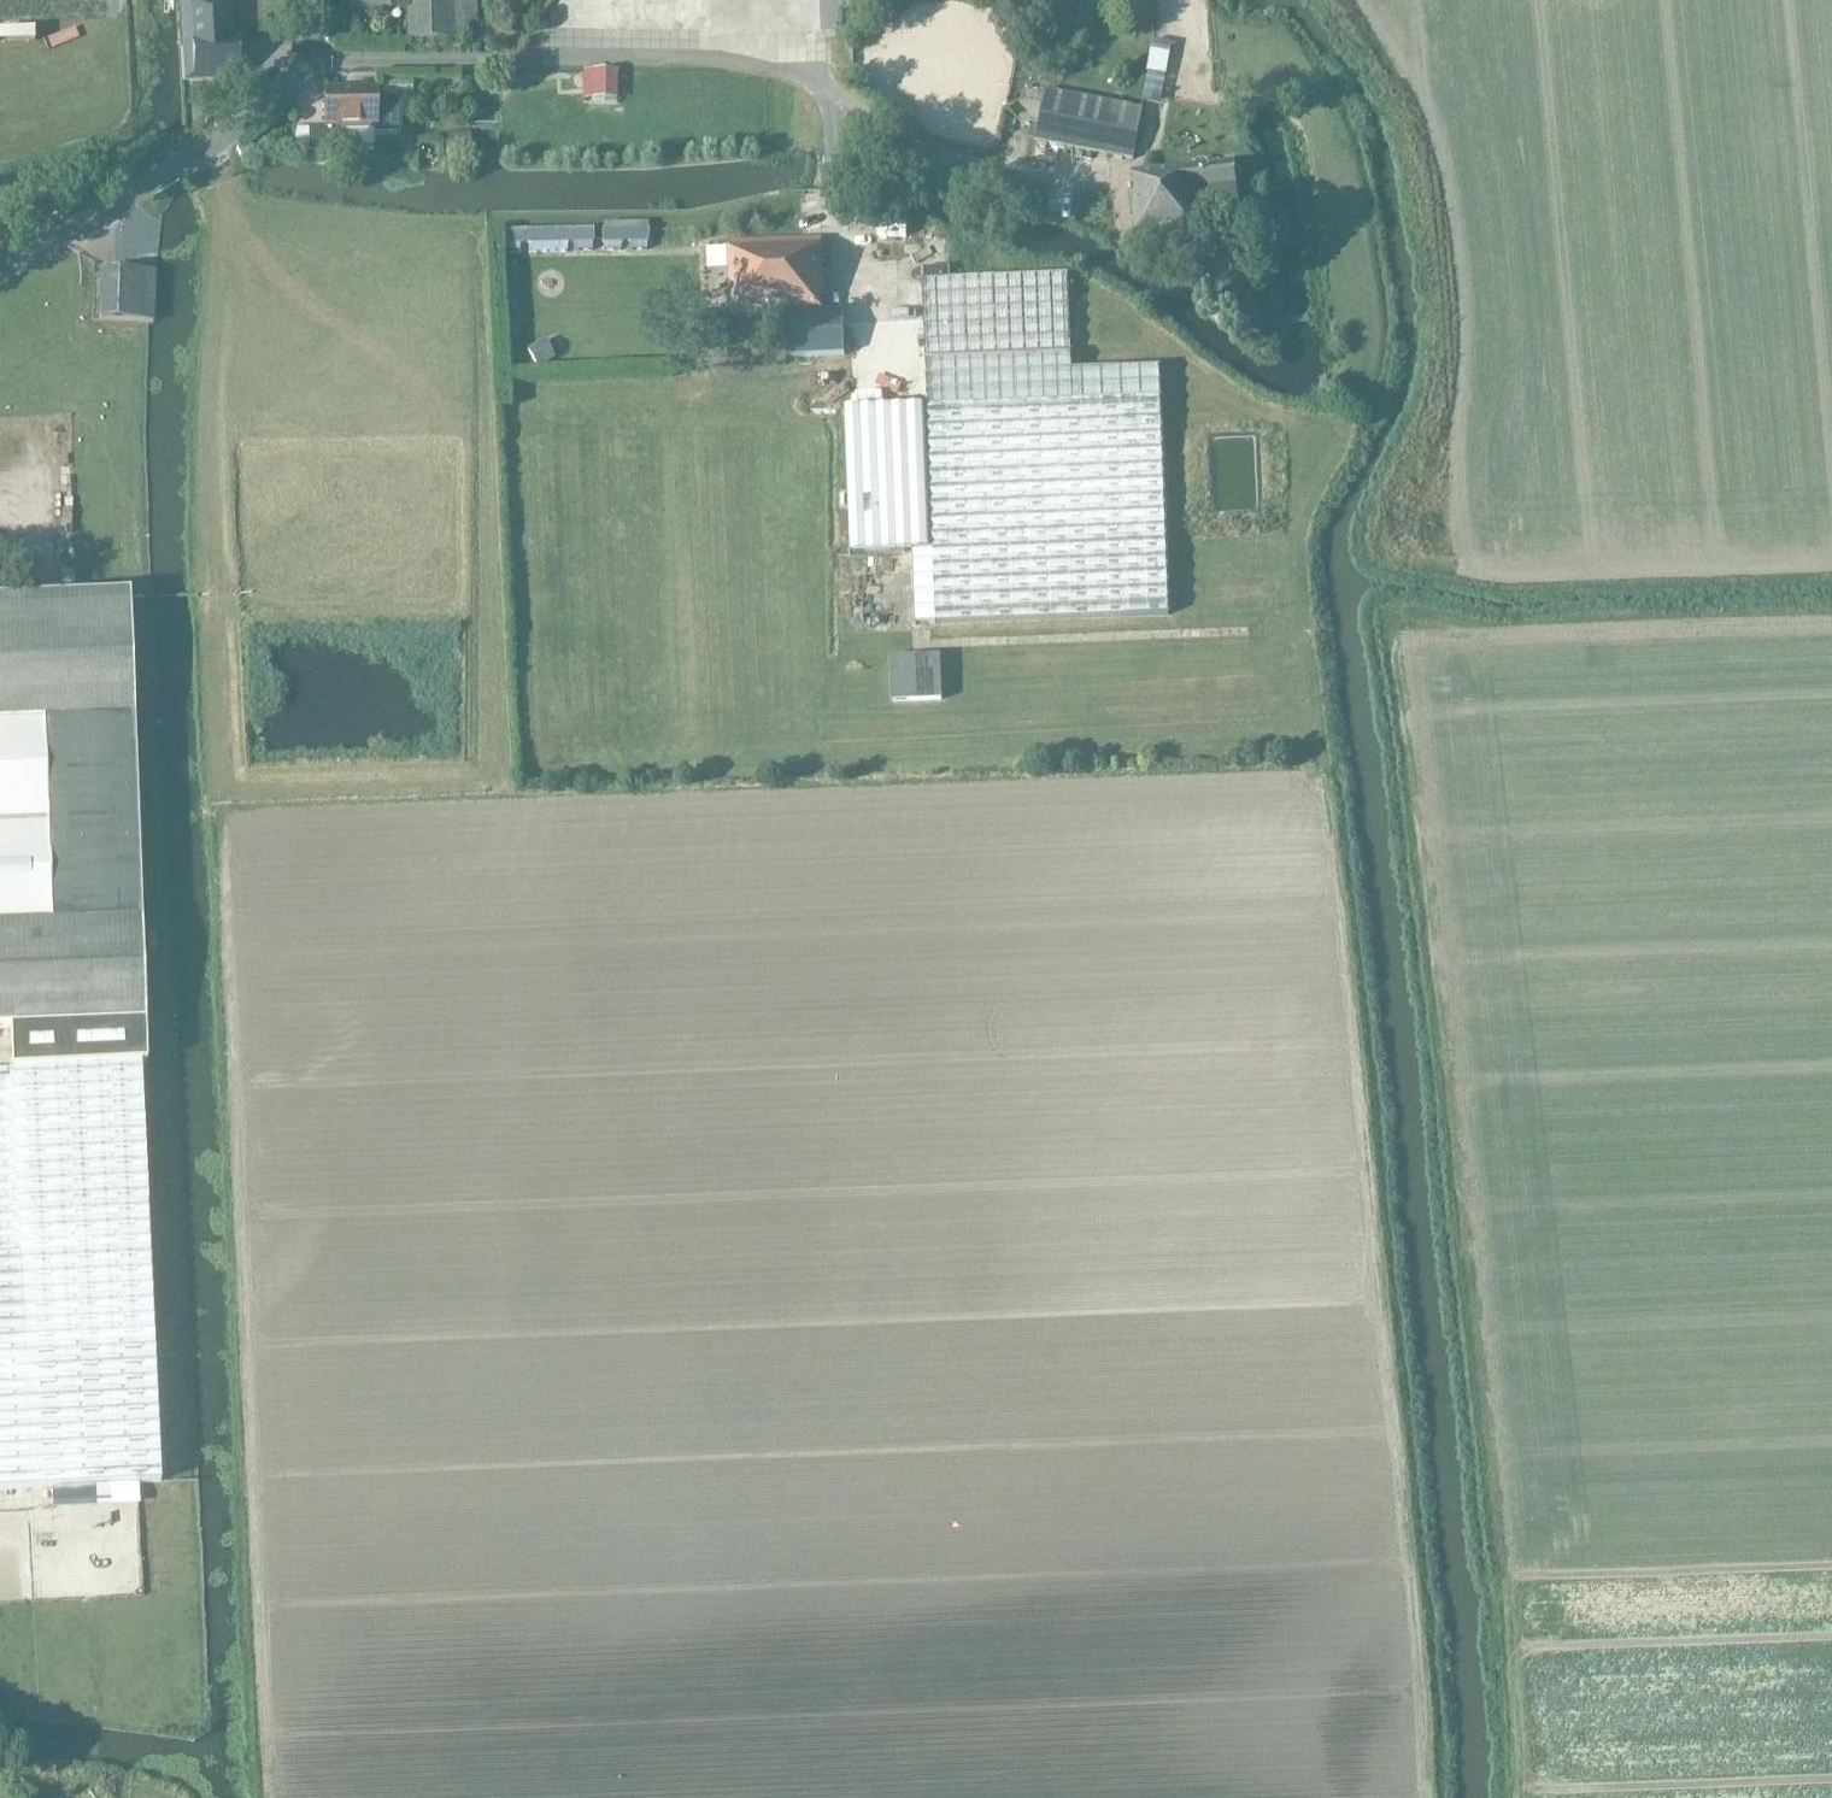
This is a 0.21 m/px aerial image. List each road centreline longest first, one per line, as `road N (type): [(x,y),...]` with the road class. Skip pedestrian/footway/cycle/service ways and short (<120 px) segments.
road 1 (unclassified): [(831,91),(722,57),(304,60)]
road 2 (unclassified): [(0,267),(239,123),(304,60)]

